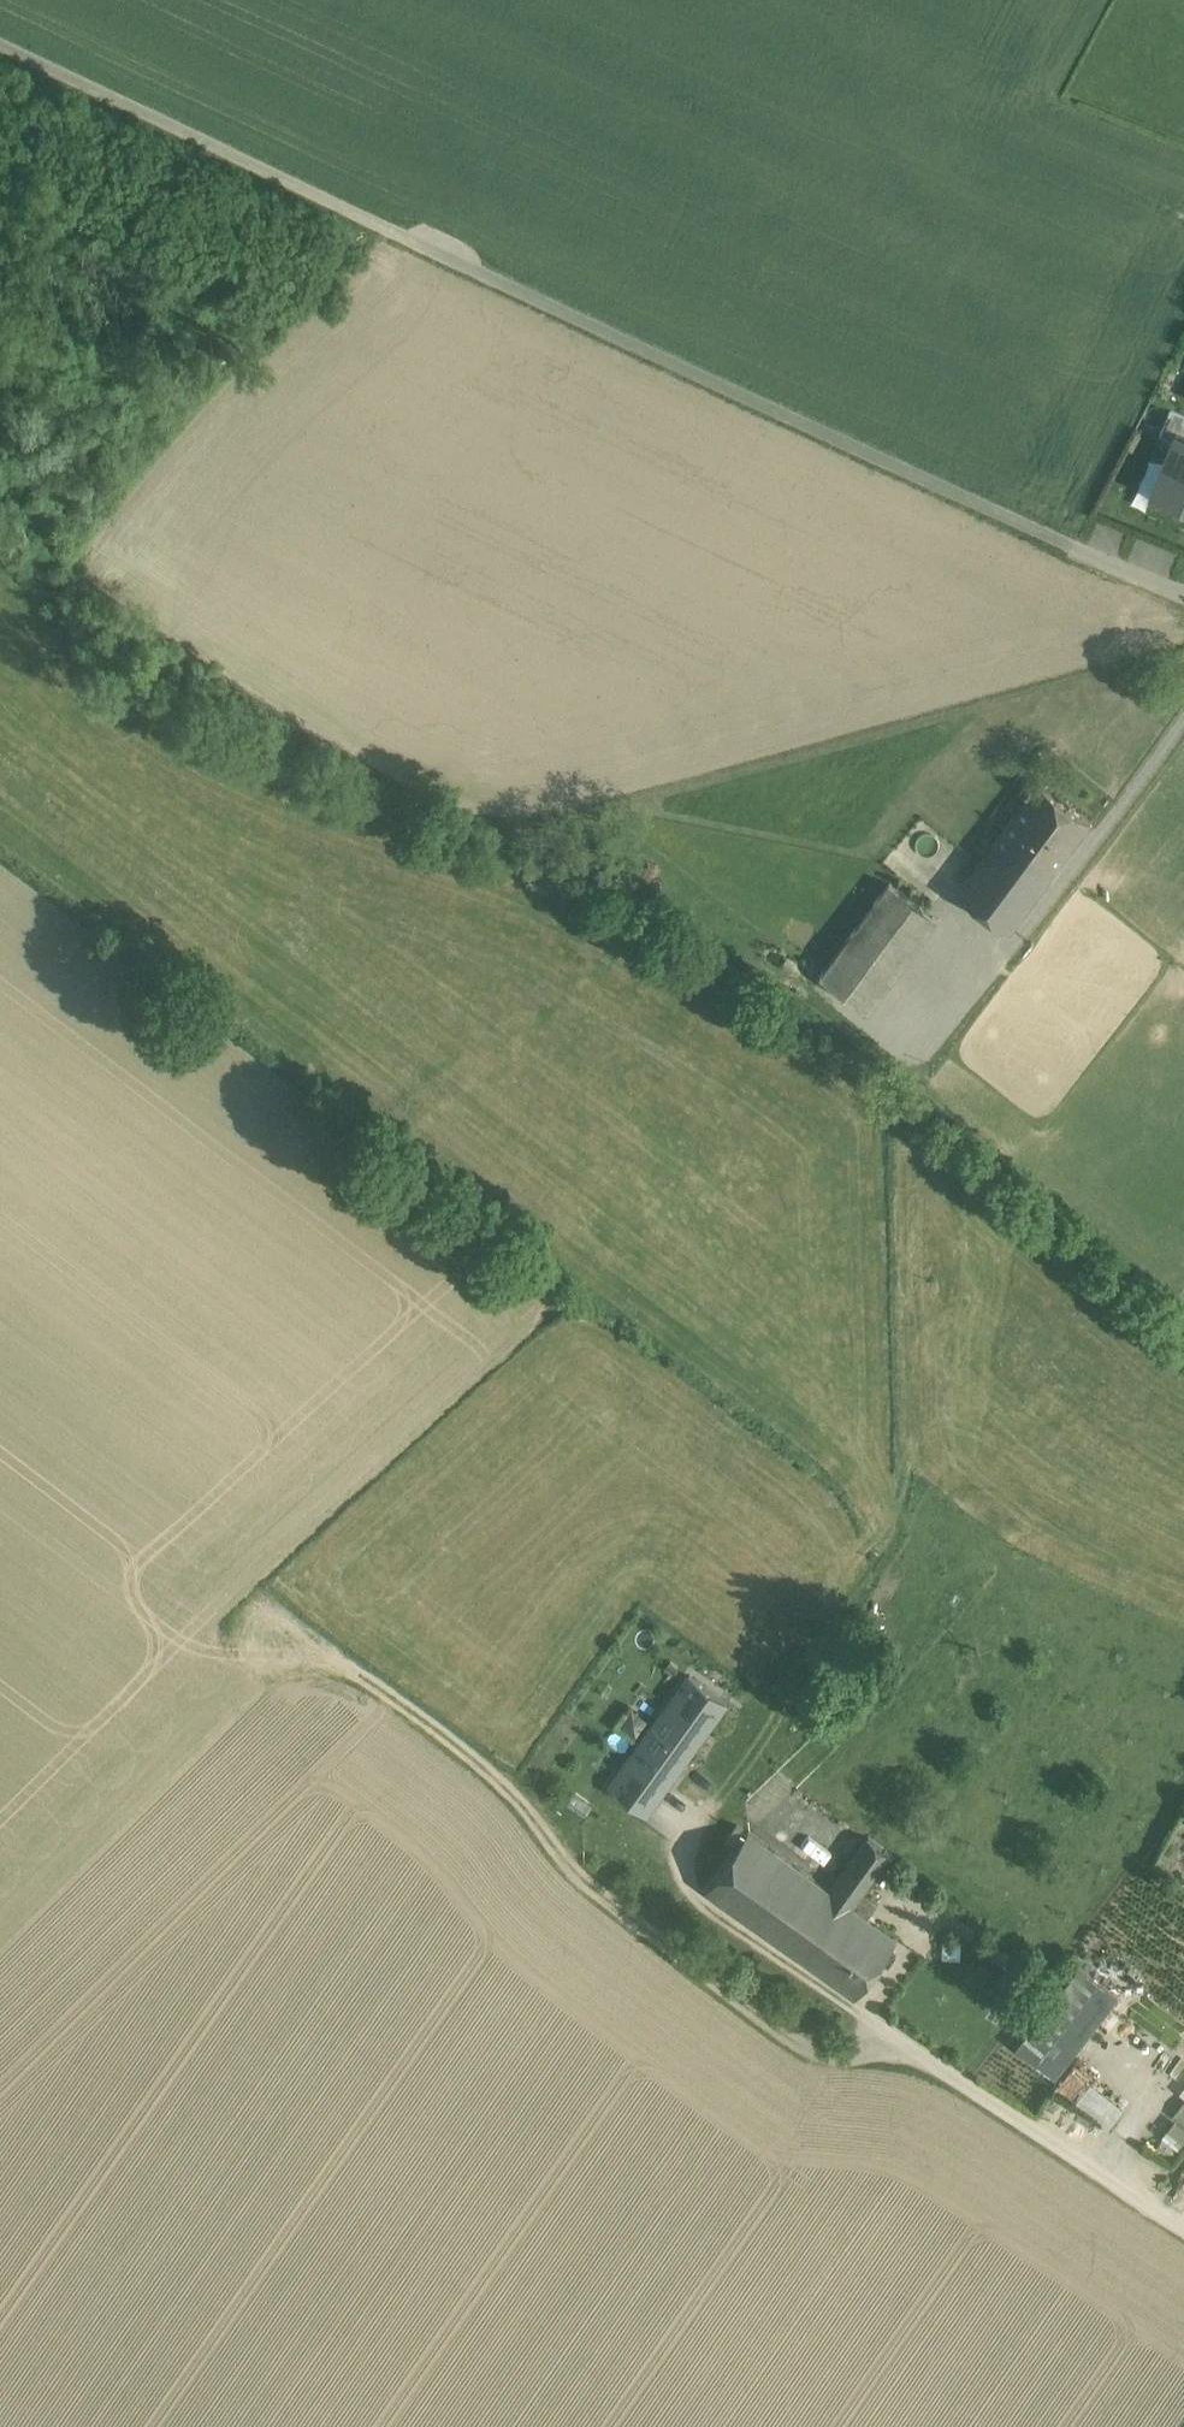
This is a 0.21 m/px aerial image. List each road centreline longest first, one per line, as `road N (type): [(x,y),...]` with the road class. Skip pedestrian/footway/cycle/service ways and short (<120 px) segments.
road 1 (unclassified): [(0,40),(1078,548)]
road 2 (track): [(1183,2215),(985,2097),(678,1878),(695,1820)]
road 3 (track): [(1111,2172),(1125,2138),(1183,2063)]

